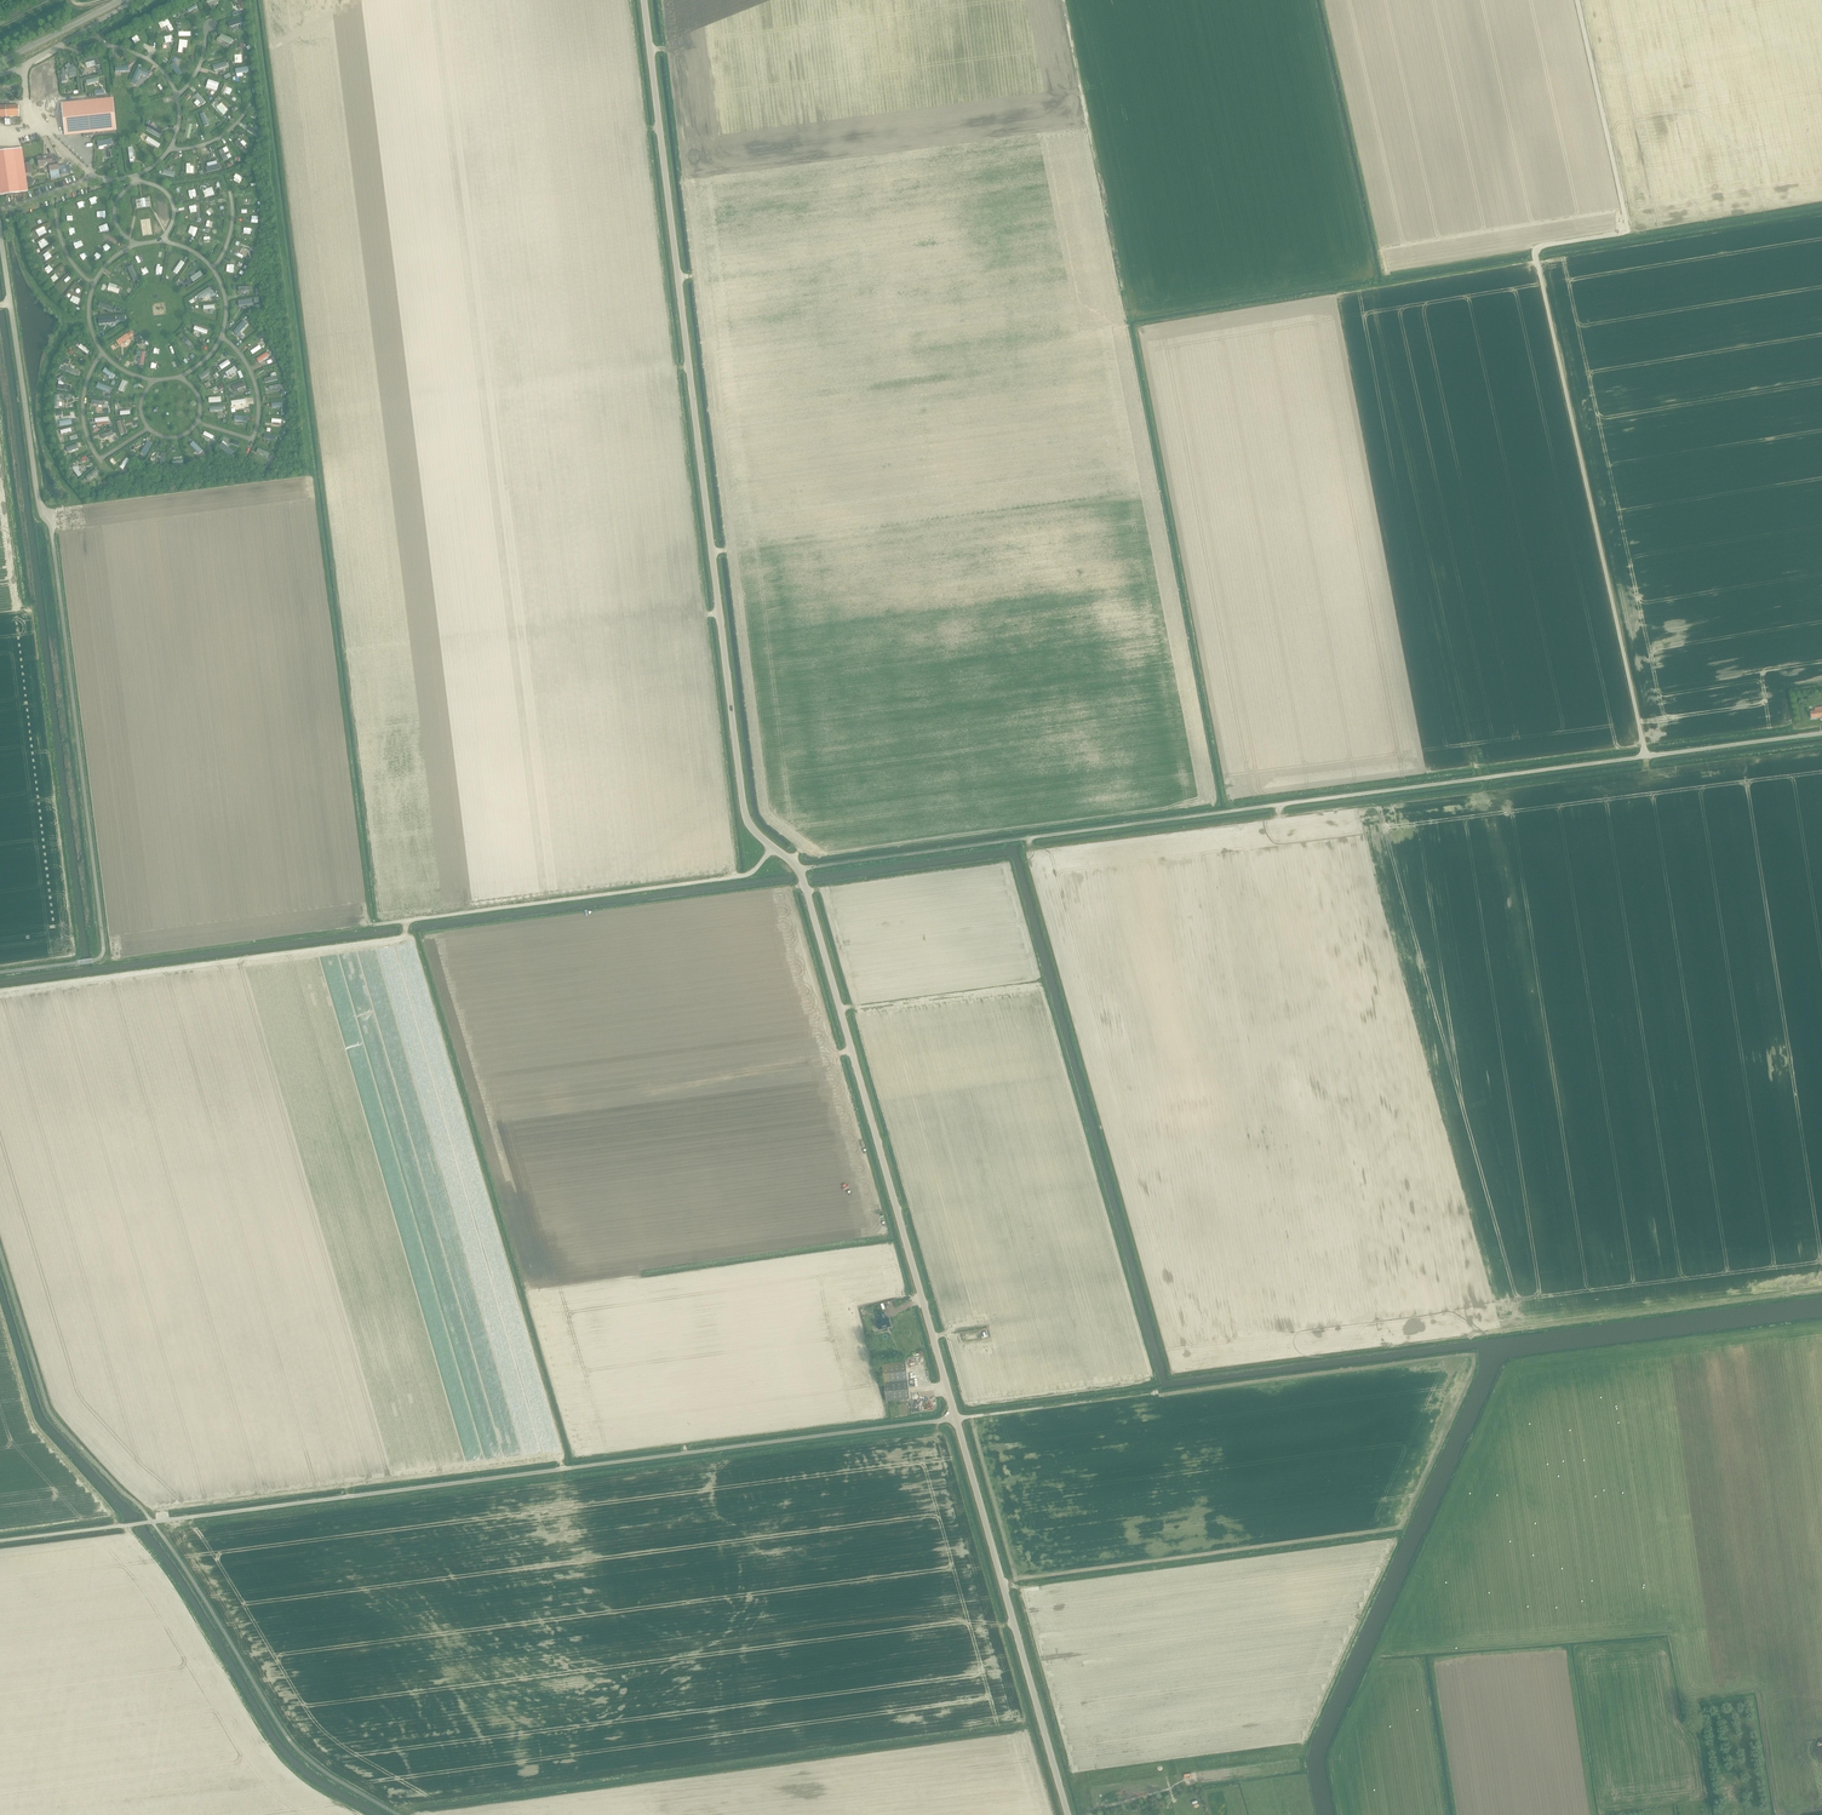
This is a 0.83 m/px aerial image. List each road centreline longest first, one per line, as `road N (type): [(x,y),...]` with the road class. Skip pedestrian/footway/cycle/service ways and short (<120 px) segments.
road 1 (tertiary): [(1068,1814),(804,885),(746,818),(643,0)]
road 2 (track): [(0,1541),(1154,1392)]
road 3 (track): [(1537,263),(1338,295),(1428,770),(1642,743)]
road 4 (track): [(798,869),(1645,756)]
road 5 (track): [(1645,756),(1535,258),(1539,247),(1626,226),(1577,0)]
road 6 (track): [(1536,251),(1384,273),(1323,0)]
road 7 (track): [(372,925),(745,876),(773,847)]
road 8 (track): [(0,233),(43,517)]
road 9 (track): [(571,1110),(851,1050)]
road 10 (track): [(372,925),(99,958)]
road 11 (unclassified): [(1645,756),(1821,733)]
road 12 (track): [(1097,170),(1063,0)]
road 13 (tertiary): [(0,62),(123,0)]

